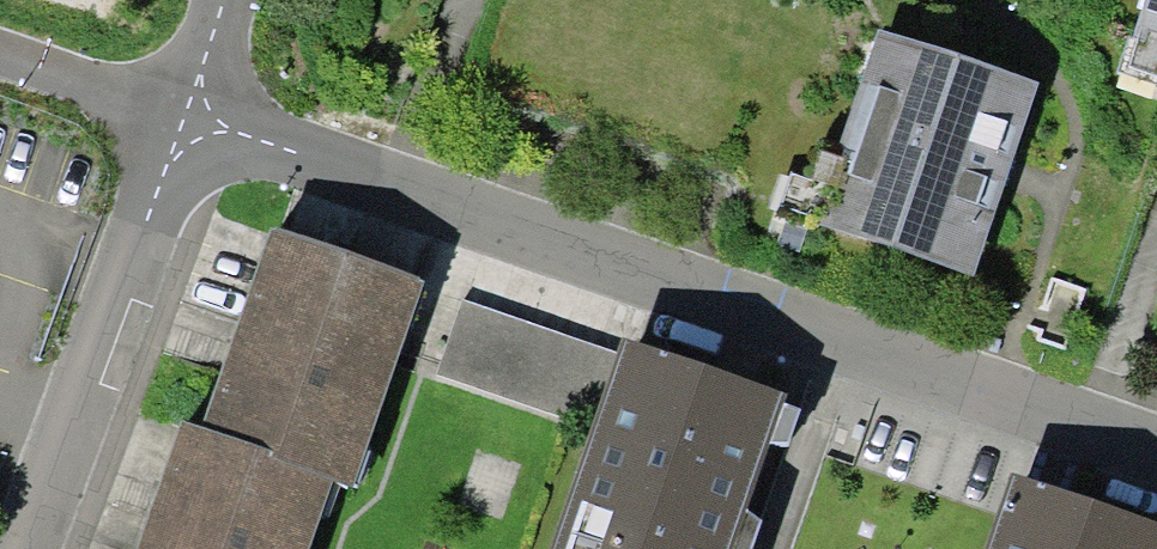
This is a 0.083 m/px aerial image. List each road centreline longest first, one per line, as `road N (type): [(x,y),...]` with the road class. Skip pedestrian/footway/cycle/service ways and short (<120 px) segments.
road 1 (residential): [(182,125),(1156,452)]
road 2 (residential): [(34,548),(182,125)]
road 3 (residential): [(217,0),(182,125)]

